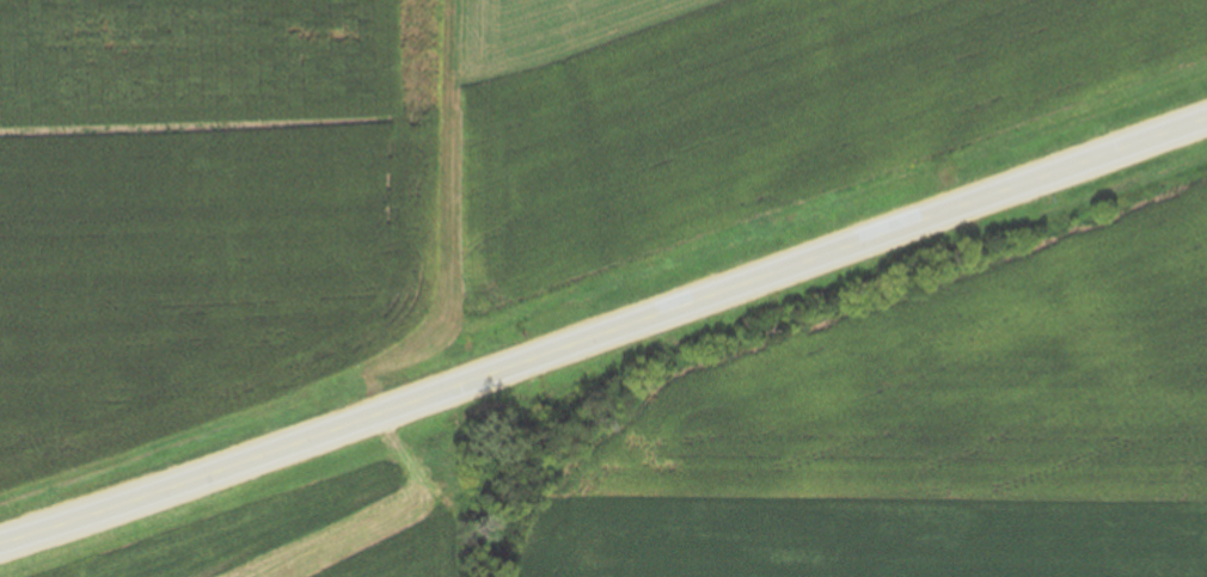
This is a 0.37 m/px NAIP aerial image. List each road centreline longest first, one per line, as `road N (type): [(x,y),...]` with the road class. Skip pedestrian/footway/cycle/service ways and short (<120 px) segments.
road 1 (primary): [(1206,120),(238,468),(0,542)]

